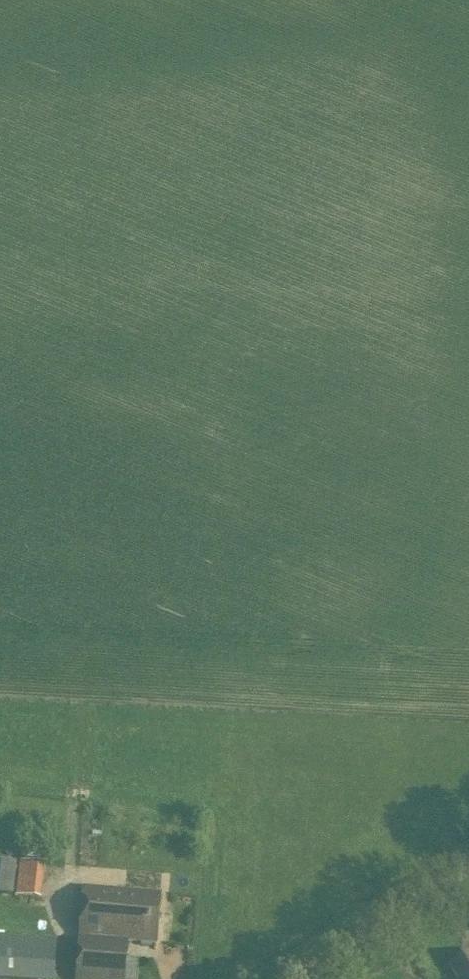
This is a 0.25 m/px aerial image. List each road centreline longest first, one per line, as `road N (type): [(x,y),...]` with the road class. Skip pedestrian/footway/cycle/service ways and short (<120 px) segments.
road 1 (unclassified): [(295,978),(468,862)]

